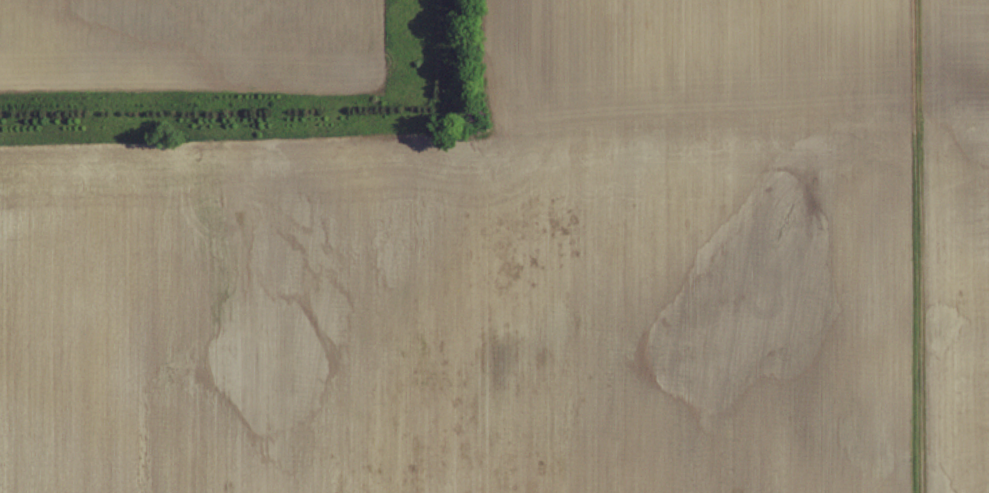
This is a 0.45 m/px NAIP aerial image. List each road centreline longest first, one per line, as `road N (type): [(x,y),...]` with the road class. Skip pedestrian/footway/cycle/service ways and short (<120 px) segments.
road 1 (track): [(920,492),(916,0)]

